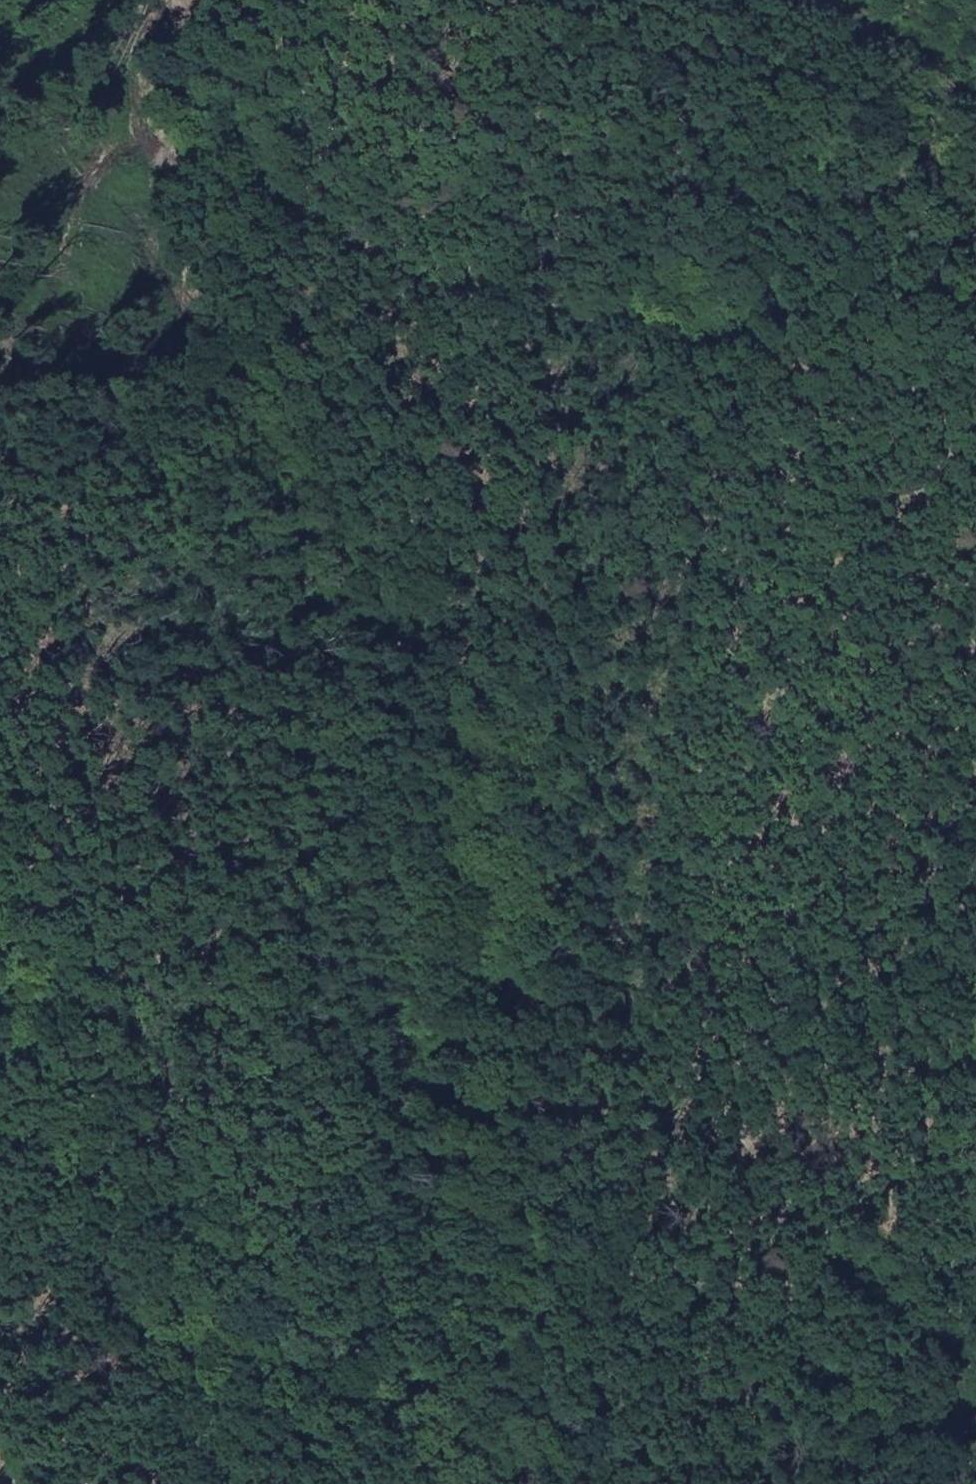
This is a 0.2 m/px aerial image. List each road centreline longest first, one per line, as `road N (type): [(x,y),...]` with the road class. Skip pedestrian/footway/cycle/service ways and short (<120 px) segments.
road 1 (track): [(483,812),(761,1154),(780,1200),(846,1296),(969,1402),(953,1483)]
road 2 (unclassified): [(811,0),(975,118)]

